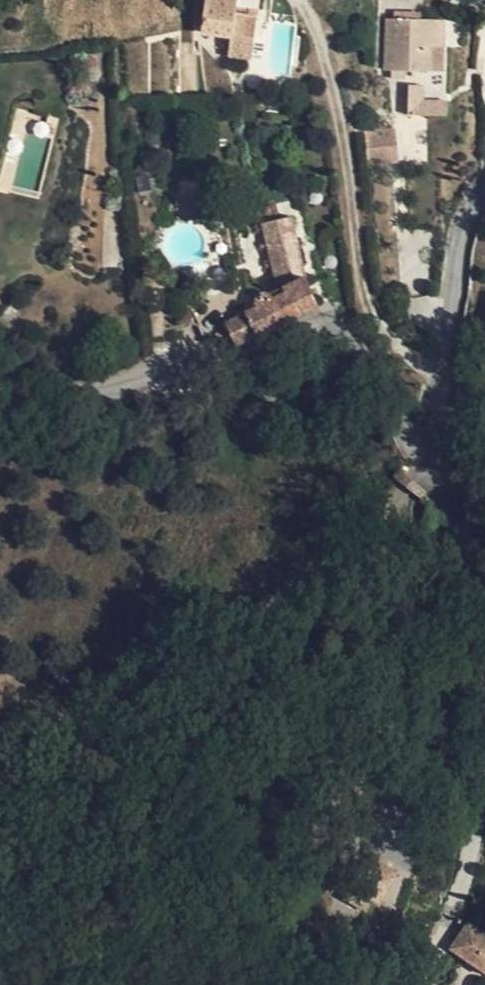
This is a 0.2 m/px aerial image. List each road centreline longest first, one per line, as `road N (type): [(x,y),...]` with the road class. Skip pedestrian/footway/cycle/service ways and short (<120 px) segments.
road 1 (residential): [(445,449),(477,563),(478,791),(463,883),(413,984)]
road 2 (residential): [(0,378),(66,397),(198,360),(255,354),(322,322),(340,323),(363,341),(411,442),(445,449)]
road 3 (residential): [(484,185),(461,237),(447,327),(445,449)]

